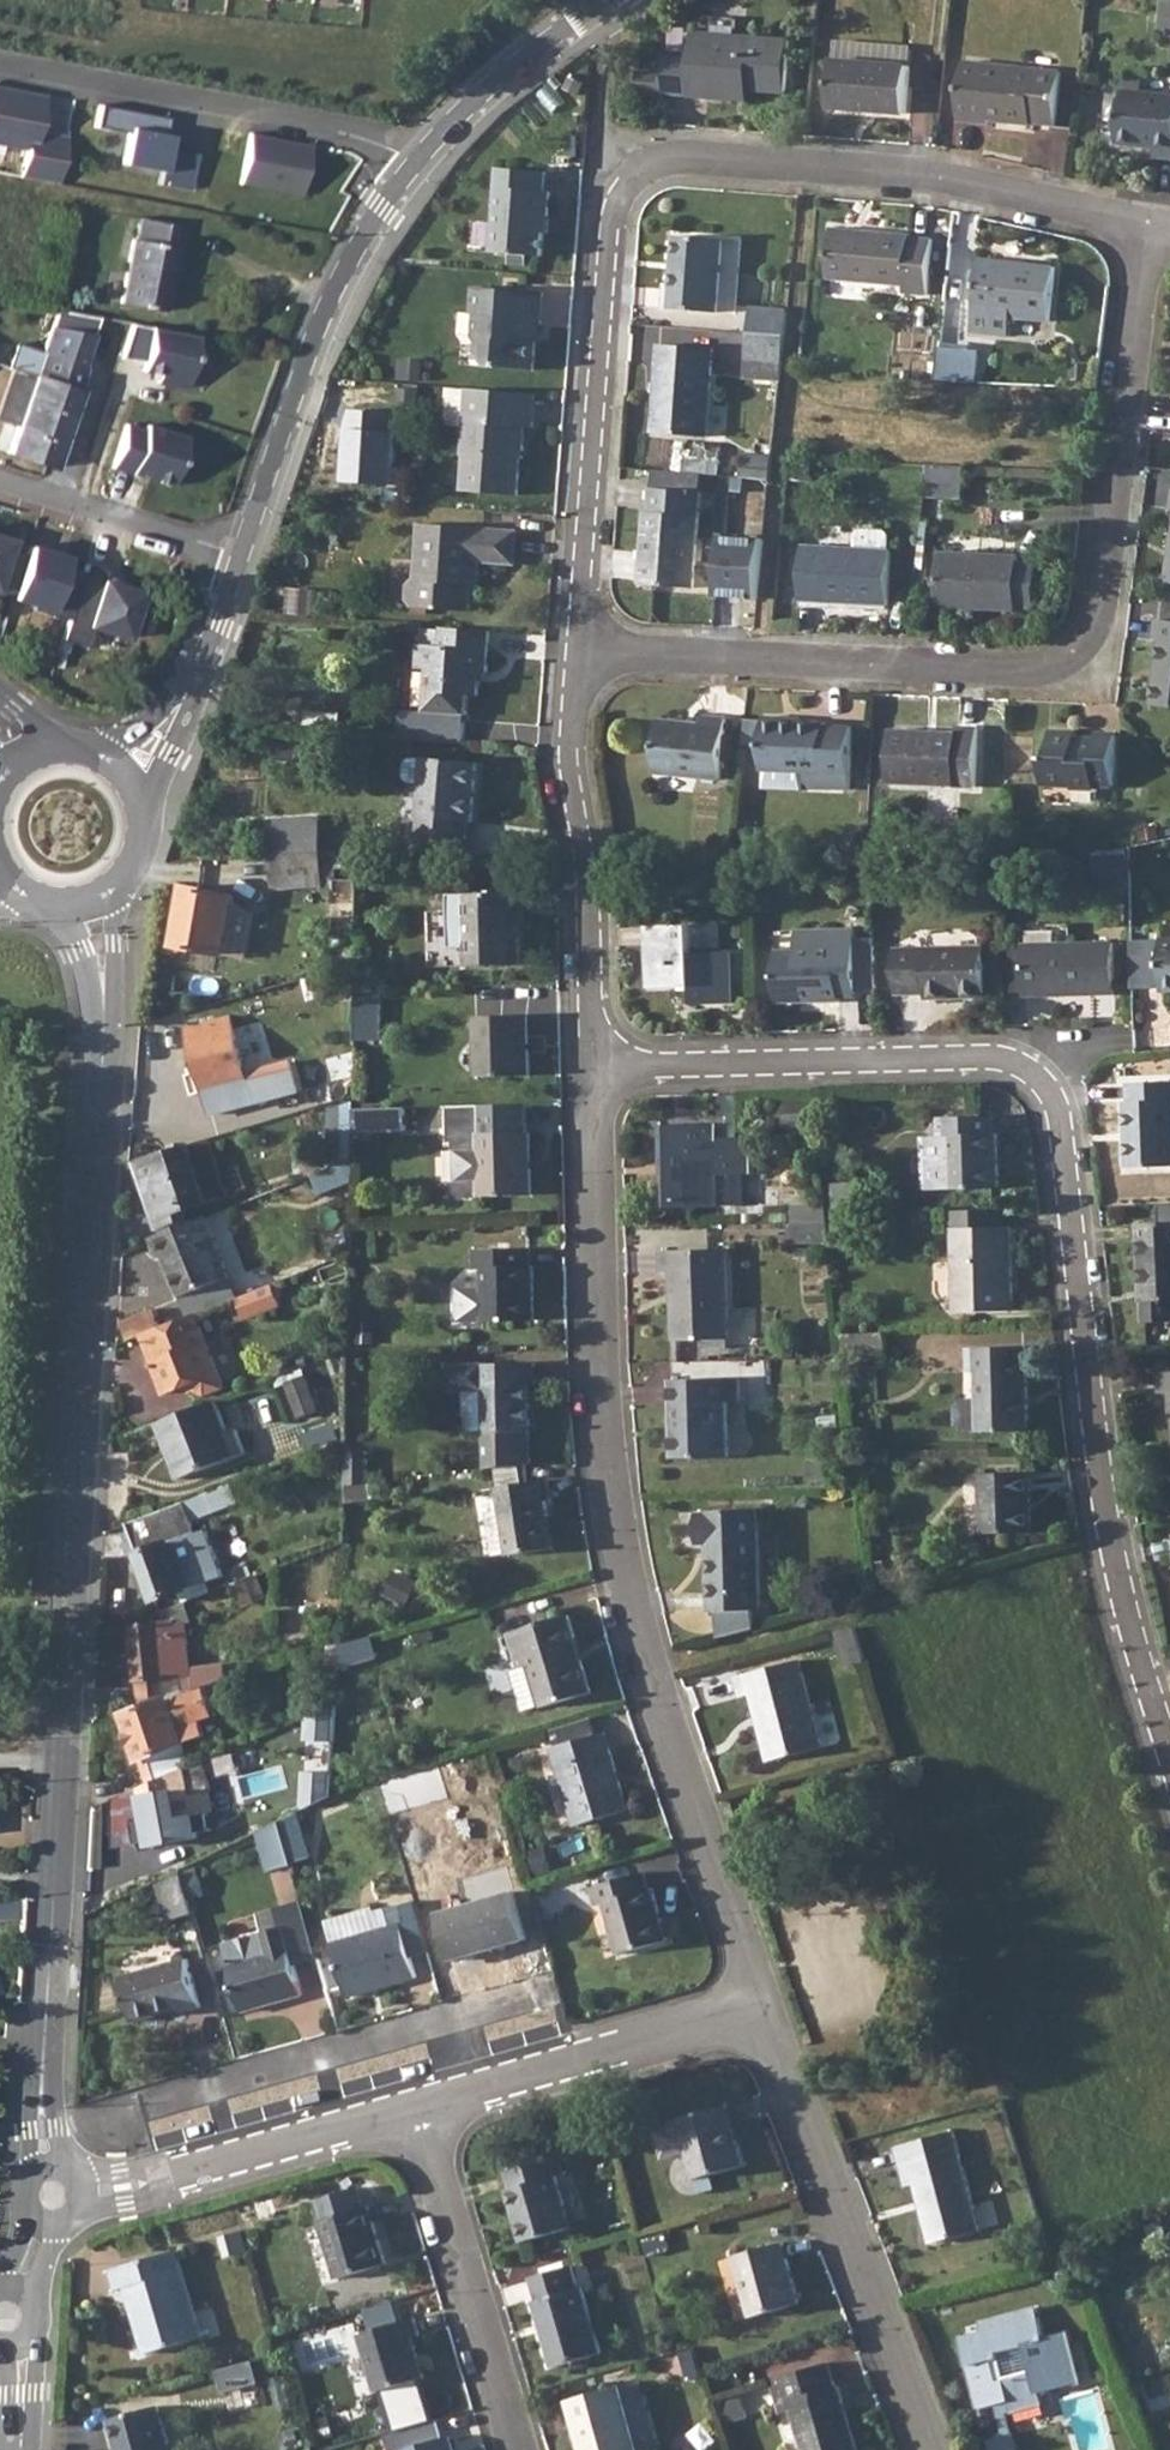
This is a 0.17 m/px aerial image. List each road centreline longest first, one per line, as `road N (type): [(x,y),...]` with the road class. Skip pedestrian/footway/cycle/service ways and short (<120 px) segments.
road 1 (secondary): [(51,2191),(42,2126),(104,980),(89,909)]
road 2 (residential): [(581,647),(615,214),(626,184),(655,164),(699,158),(939,176),(1085,209),(1142,248)]
road 3 (residential): [(759,2012),(632,1639),(608,1492),(590,1073)]
road 4 (residential): [(1142,248),(1145,281),(1118,508),(1096,628),(1073,658),(1032,676),(581,647)]
road 5 (residential): [(1041,1078),(1061,1125),(1117,1578),(1169,1747)]
road 6 (residential): [(927,2449),(759,2012)]
road 7 (residential): [(590,1073),(991,1062),(1041,1078)]
road 8 (tertiary): [(241,556),(336,288),(413,160)]
road 9 (residential): [(590,1073),(587,890),(569,759),(581,647)]
road 10 (residential): [(0,67),(336,131),(413,160)]
road 11 (residential): [(415,2108),(51,2191)]
road 12 (residential): [(759,2012),(415,2108)]
road 13 (residential): [(415,2108),(516,2449)]
road 14 (residential): [(241,556),(0,477)]
road 15 (tertiary): [(129,777),(176,716),(241,556)]
road 16 (tertiary): [(413,160),(490,86),(600,0)]
road 17 (secondary): [(89,909),(136,871),(147,840),(144,807),(129,777)]
road 18 (secondary): [(16,2449),(3,2311)]
road 19 (secondary): [(3,2311),(51,2191)]
road 20 (secondary): [(129,777),(75,748),(16,764)]

